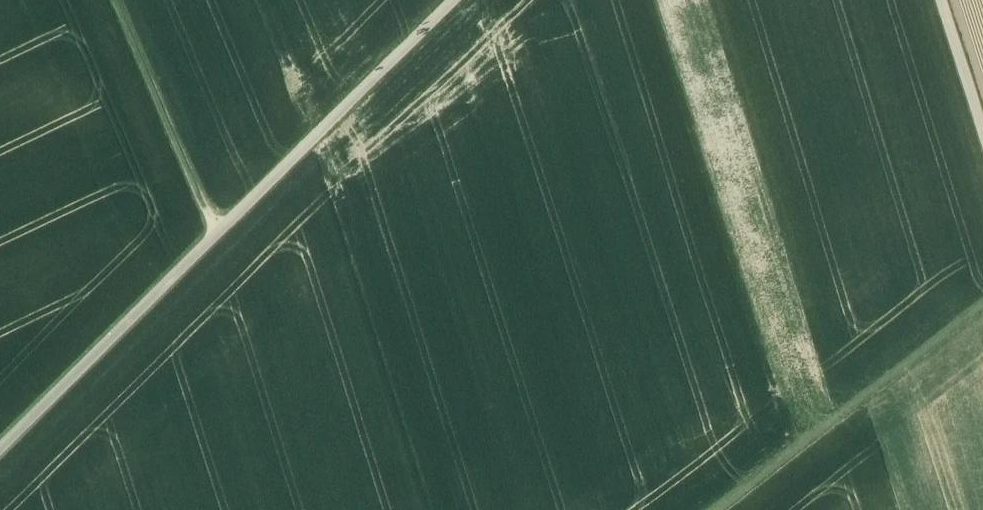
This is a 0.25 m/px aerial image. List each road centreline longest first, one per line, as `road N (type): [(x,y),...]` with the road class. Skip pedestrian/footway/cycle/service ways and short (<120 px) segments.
road 1 (track): [(0,462),(468,0)]
road 2 (track): [(982,304),(717,509)]
road 3 (track): [(121,0),(223,240)]
road 4 (track): [(944,0),(982,123)]

